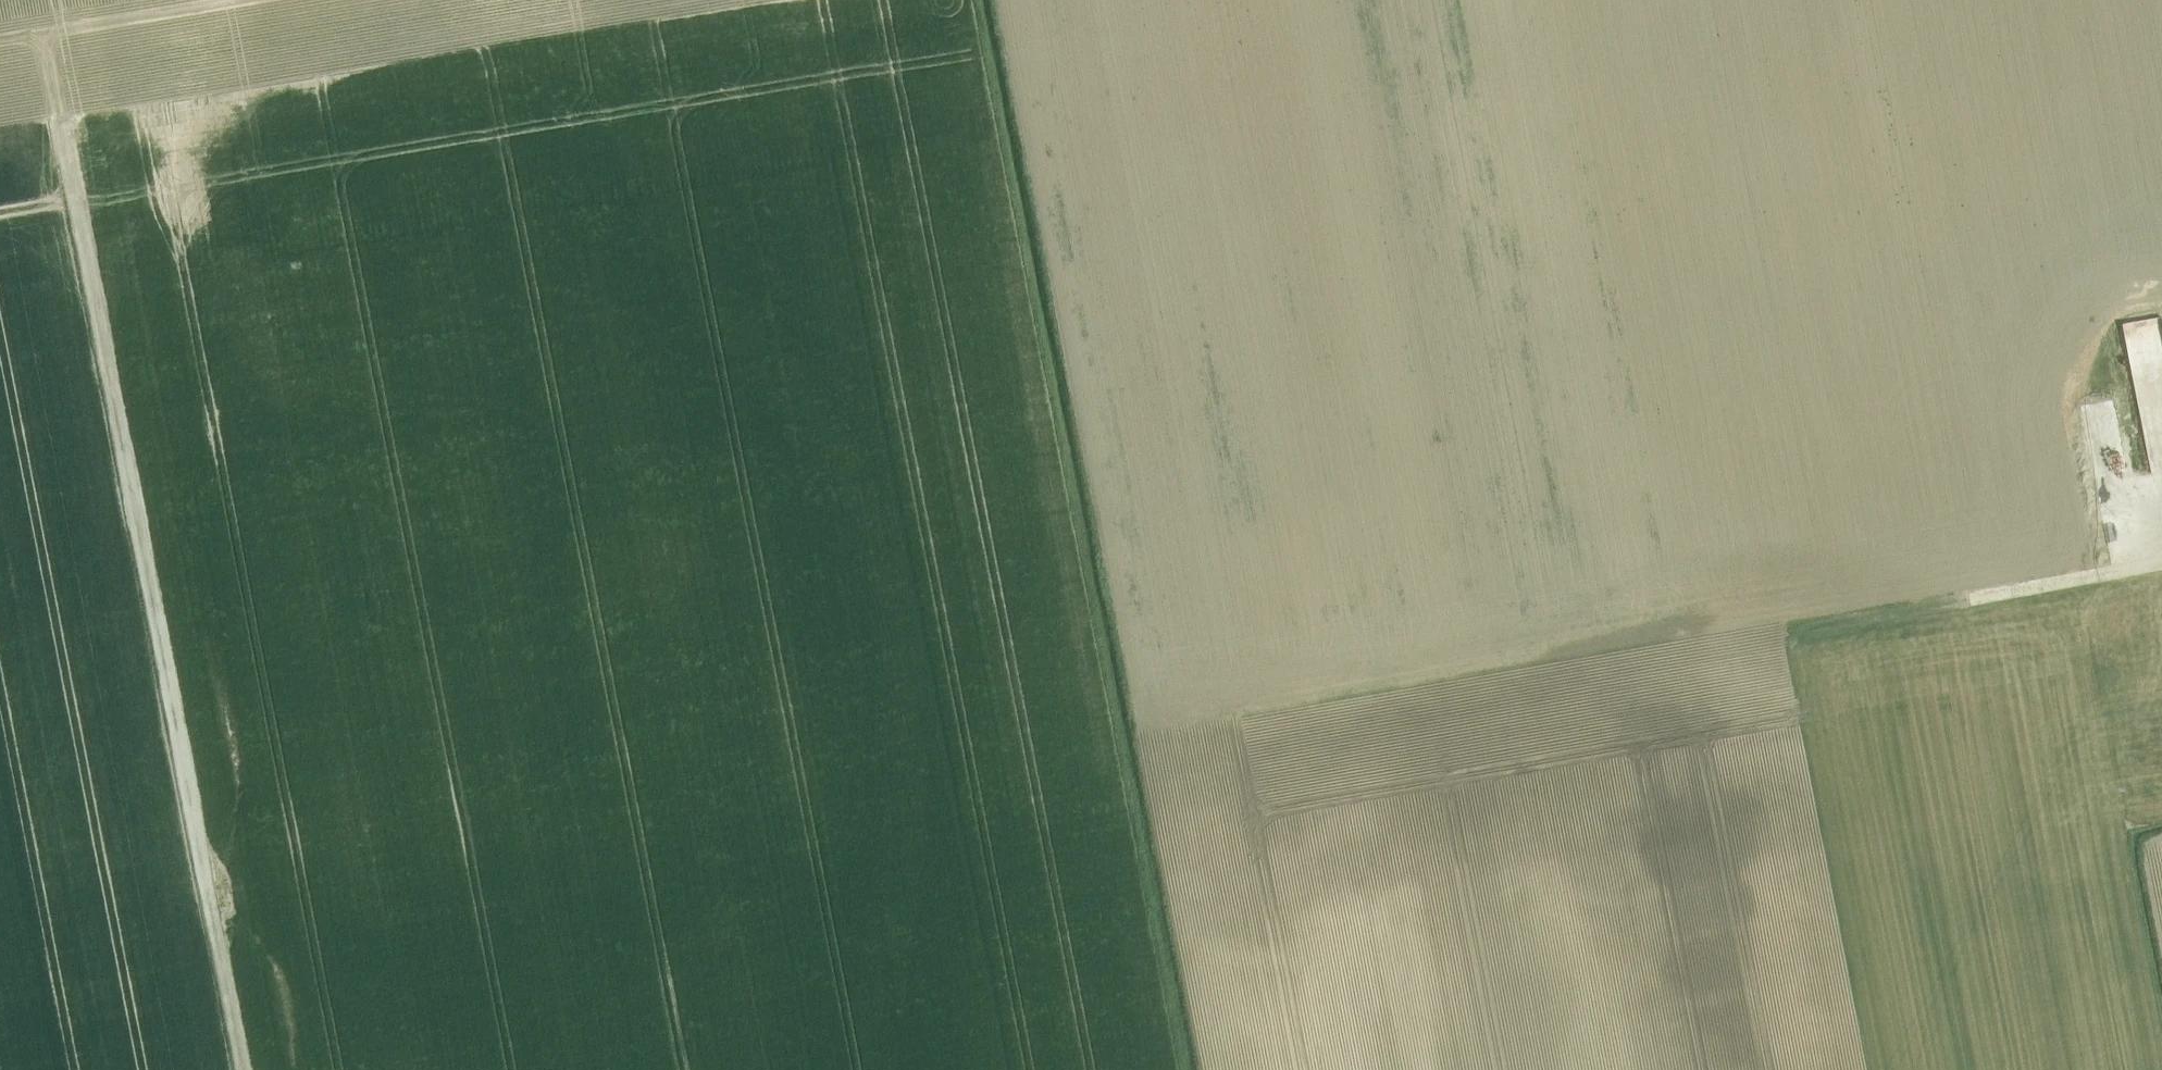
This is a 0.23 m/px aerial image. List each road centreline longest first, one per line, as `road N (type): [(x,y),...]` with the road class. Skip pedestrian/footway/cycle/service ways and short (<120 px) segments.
road 1 (track): [(242,1069),(58,115)]
road 2 (track): [(1974,599),(1687,643)]

